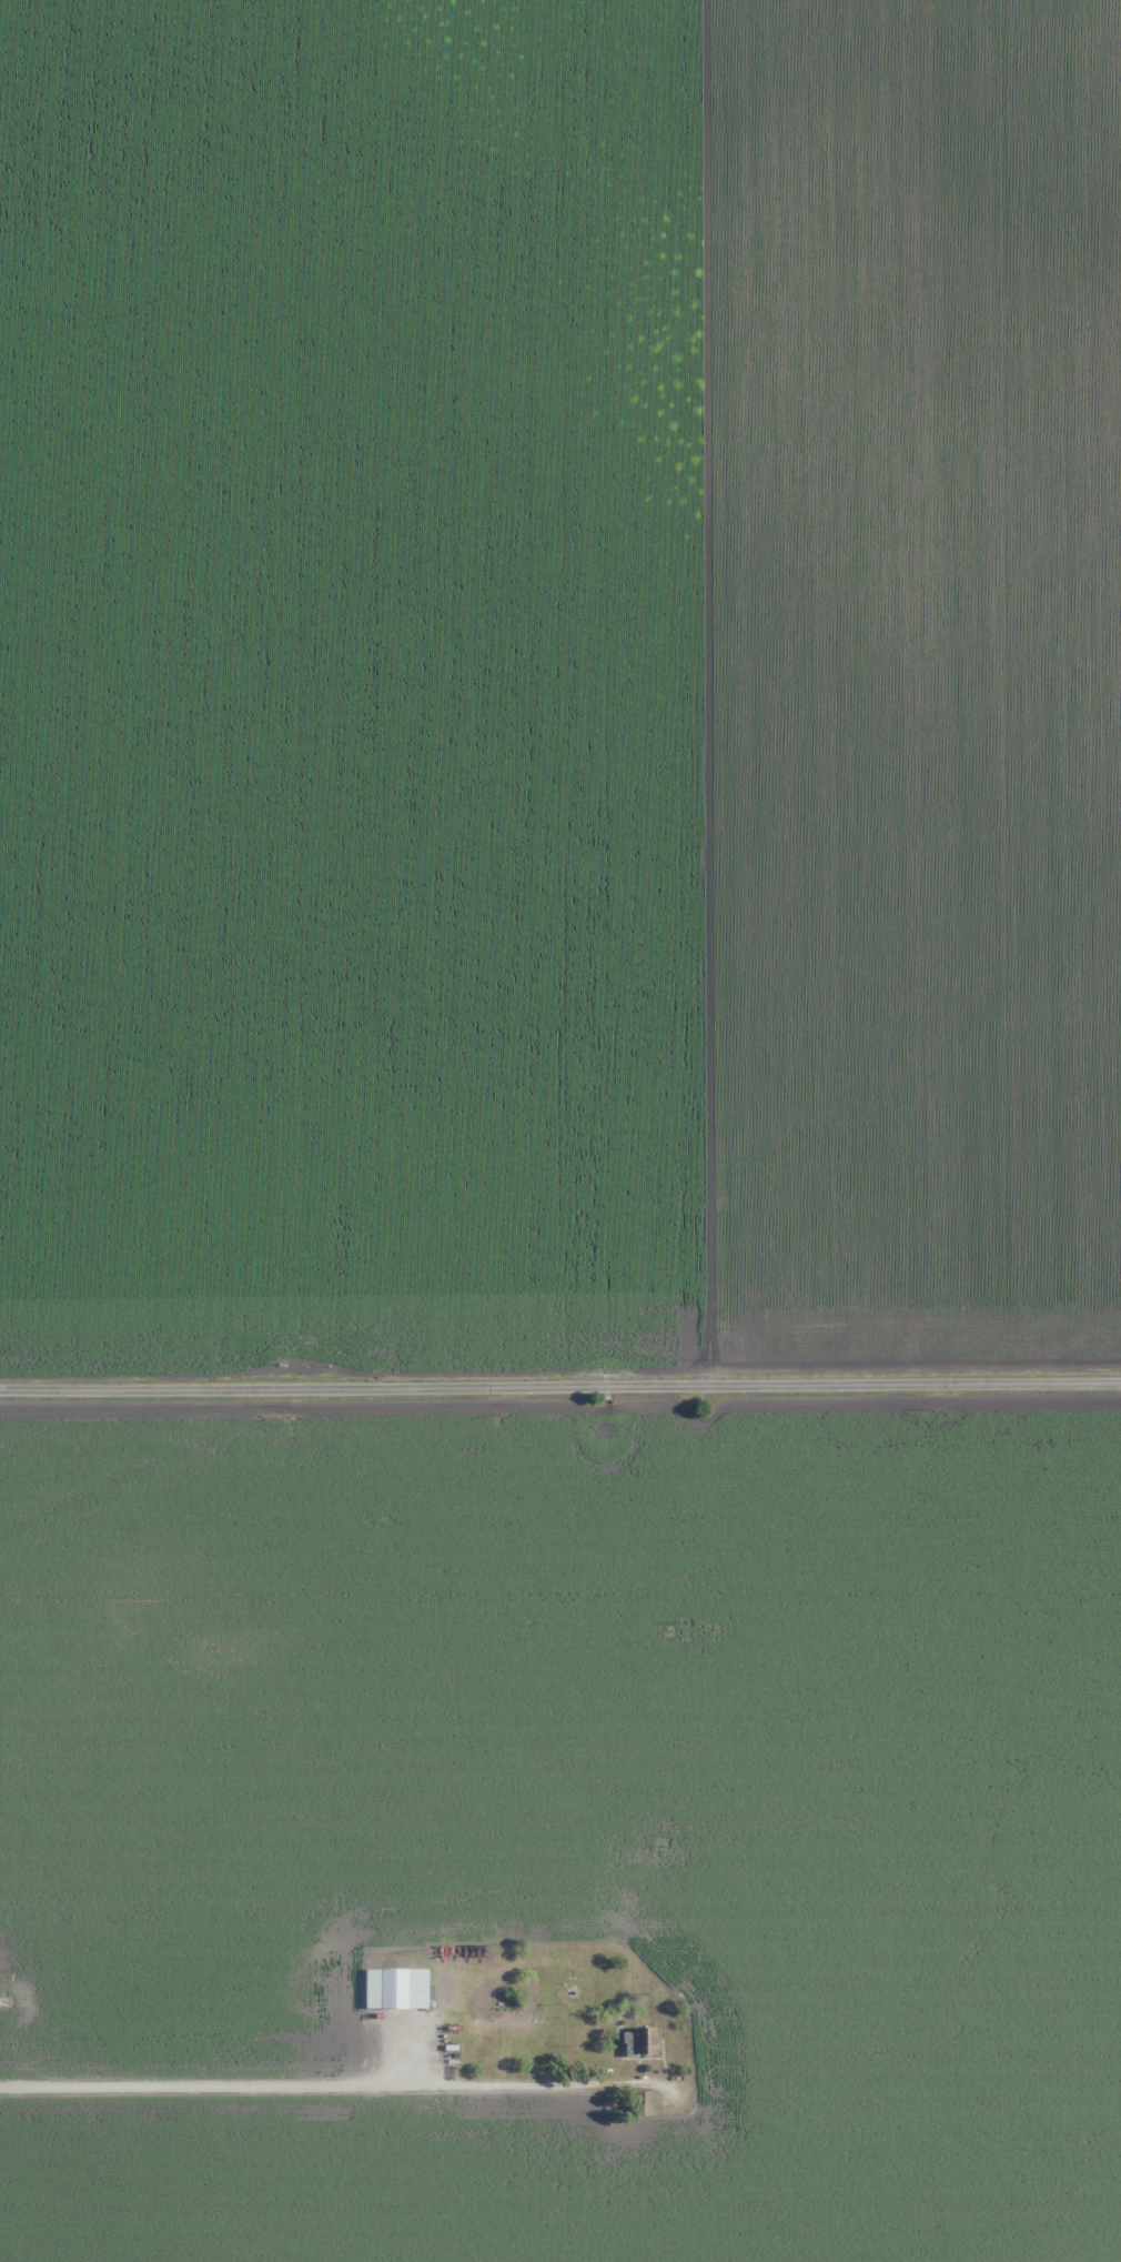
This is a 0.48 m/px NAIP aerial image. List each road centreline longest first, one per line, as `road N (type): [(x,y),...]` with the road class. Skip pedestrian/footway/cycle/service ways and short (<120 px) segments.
road 1 (residential): [(0,1366),(1120,1364)]

